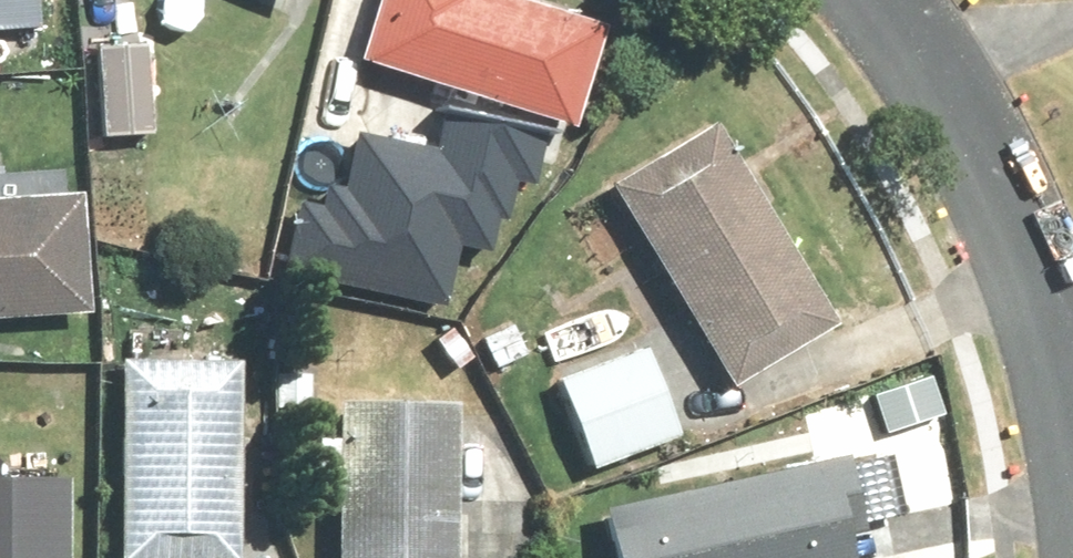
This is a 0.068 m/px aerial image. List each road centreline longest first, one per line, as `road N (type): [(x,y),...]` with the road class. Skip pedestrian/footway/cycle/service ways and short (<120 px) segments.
road 1 (residential): [(875,0),(951,110),(1038,284),(1072,430)]

